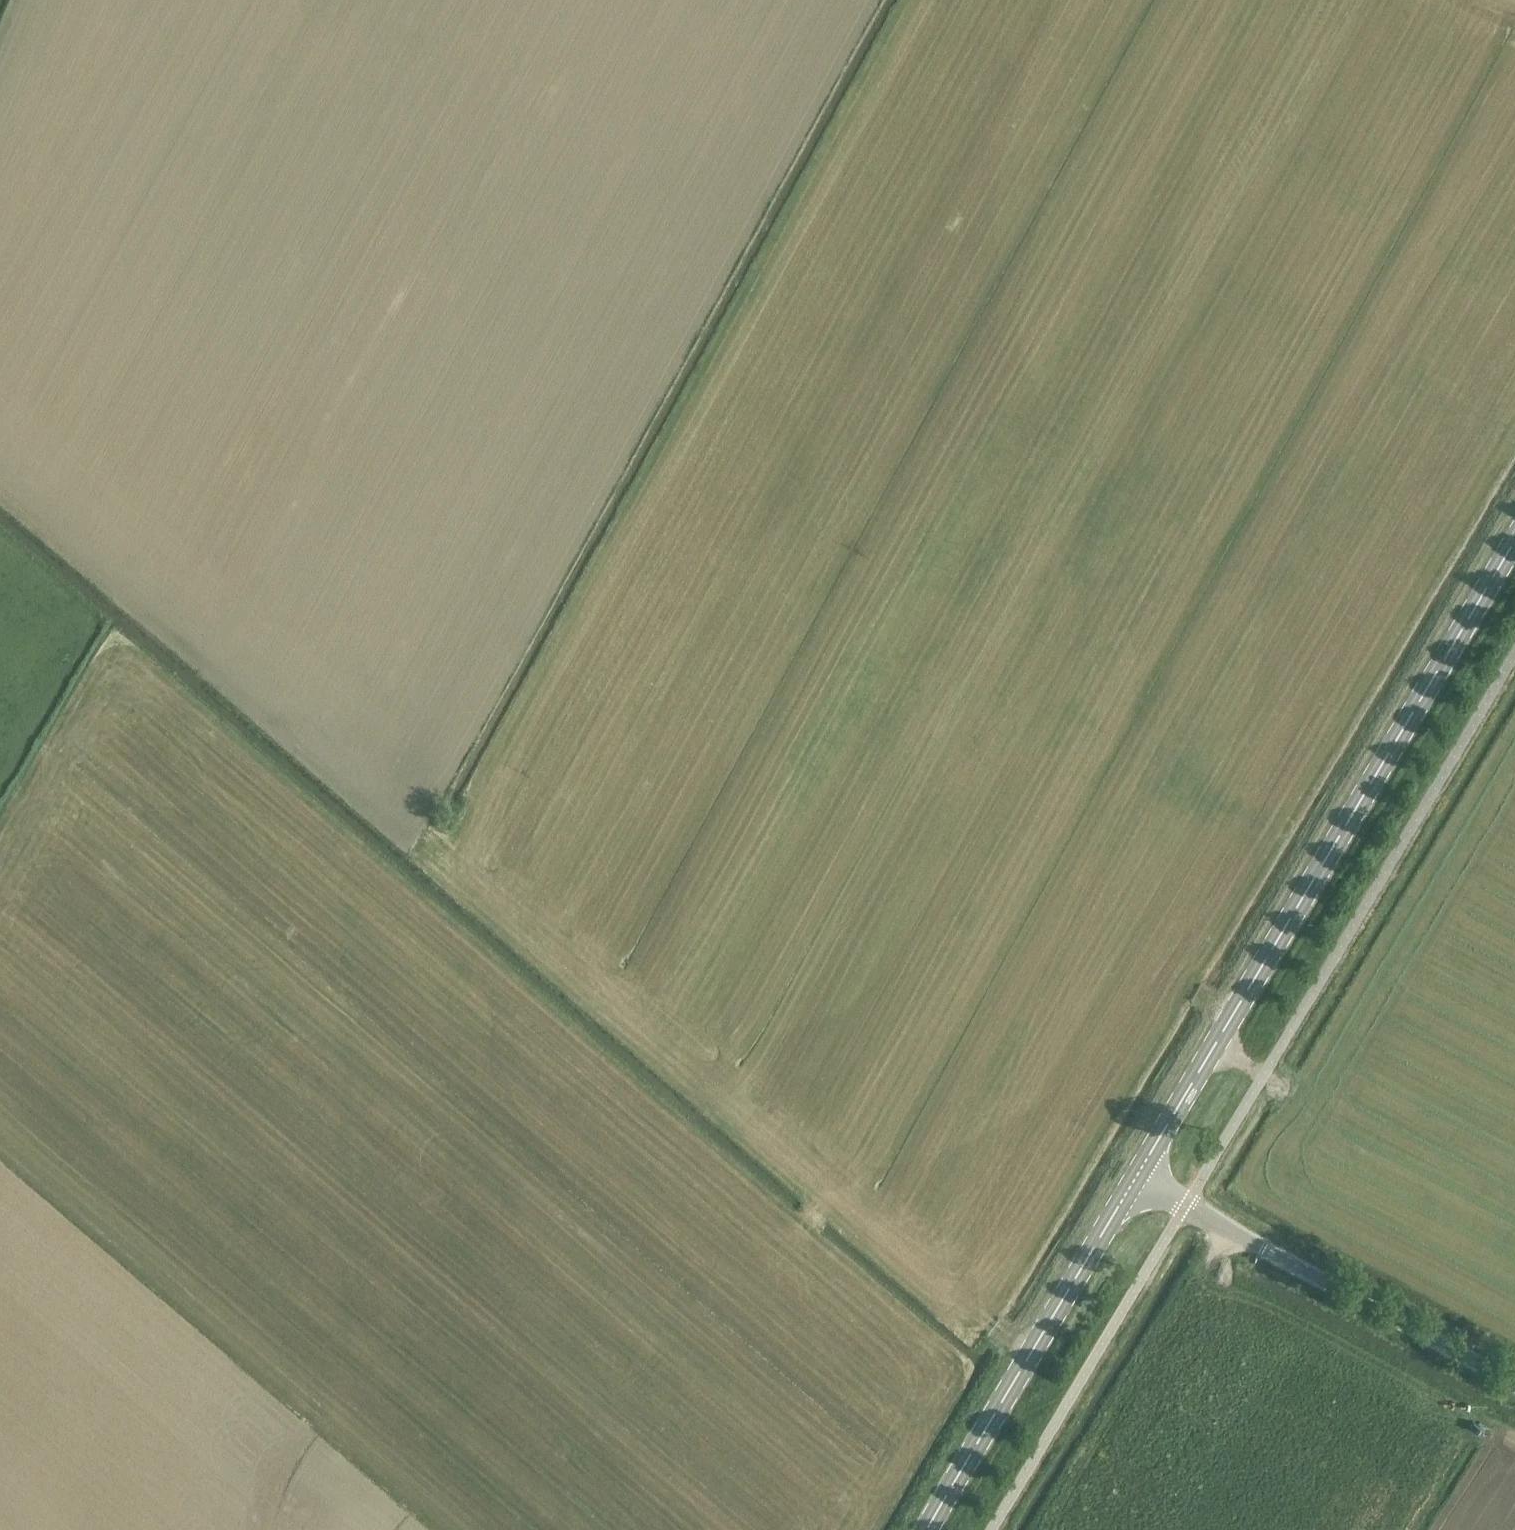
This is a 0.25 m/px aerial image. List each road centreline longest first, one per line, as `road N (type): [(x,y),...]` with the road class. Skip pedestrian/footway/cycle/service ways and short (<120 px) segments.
road 1 (tertiary): [(1135,1179),(1514,538)]
road 2 (unclassified): [(1514,1378),(1135,1179)]
road 3 (tertiary): [(929,1529),(1135,1179)]

